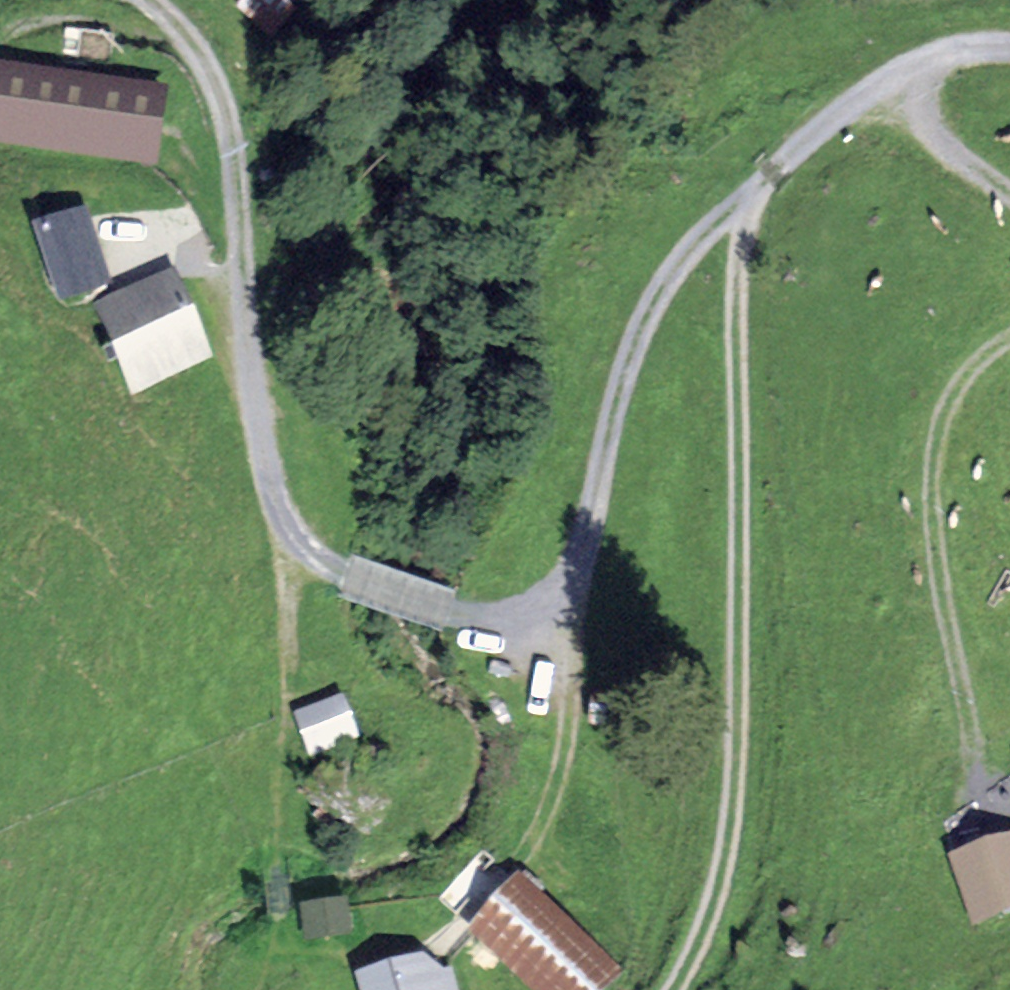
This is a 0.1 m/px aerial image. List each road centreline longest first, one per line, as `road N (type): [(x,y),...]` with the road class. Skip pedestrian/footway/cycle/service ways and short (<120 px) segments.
road 1 (track): [(736,195),(735,814),(722,893),(676,989)]
road 2 (track): [(151,0),(184,25),(218,81),(231,126),(267,454),(292,514),(346,570),(453,610)]
road 3 (track): [(736,195),(660,291),(584,512),(546,593),(453,610)]
road 4 (track): [(292,514),(276,877),(286,931),(276,989)]
road 5 (track): [(1009,39),(864,56),(736,195)]
road 6 (track): [(928,434),(926,538),(979,760)]
road 7 (track): [(1009,206),(848,72)]
road 8 (track): [(928,434),(999,339),(1009,336)]
road 9 (track): [(248,266),(128,237)]

